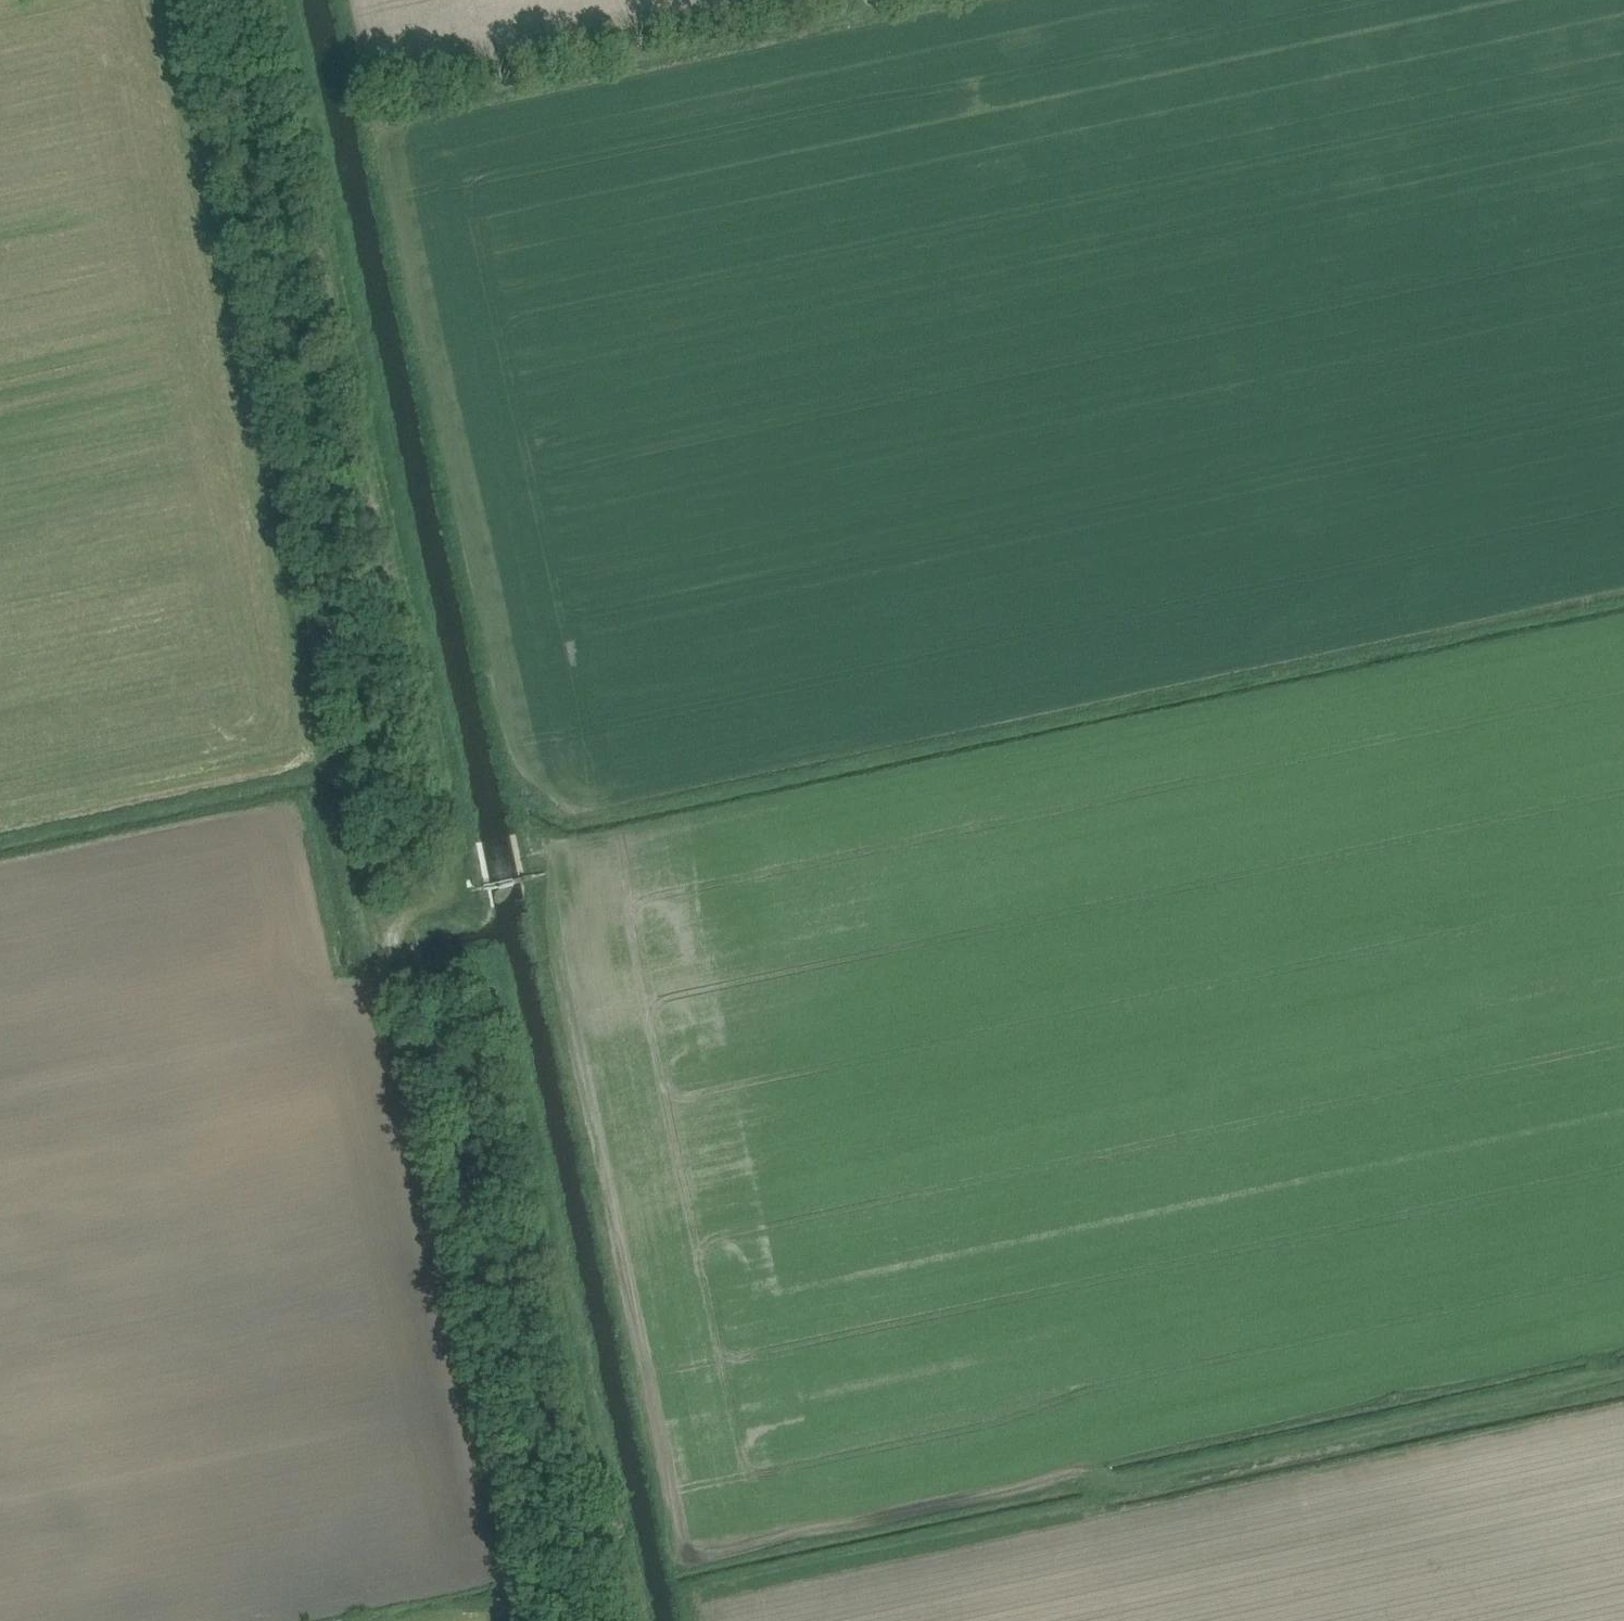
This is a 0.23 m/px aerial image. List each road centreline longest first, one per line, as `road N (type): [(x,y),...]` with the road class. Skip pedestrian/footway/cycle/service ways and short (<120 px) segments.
road 1 (track): [(636,1620),(604,1540),(605,1497),(500,1006),(479,972),(410,971),(395,911),(455,887),(455,814),(281,0)]
road 2 (track): [(1127,1483),(1623,1375)]

